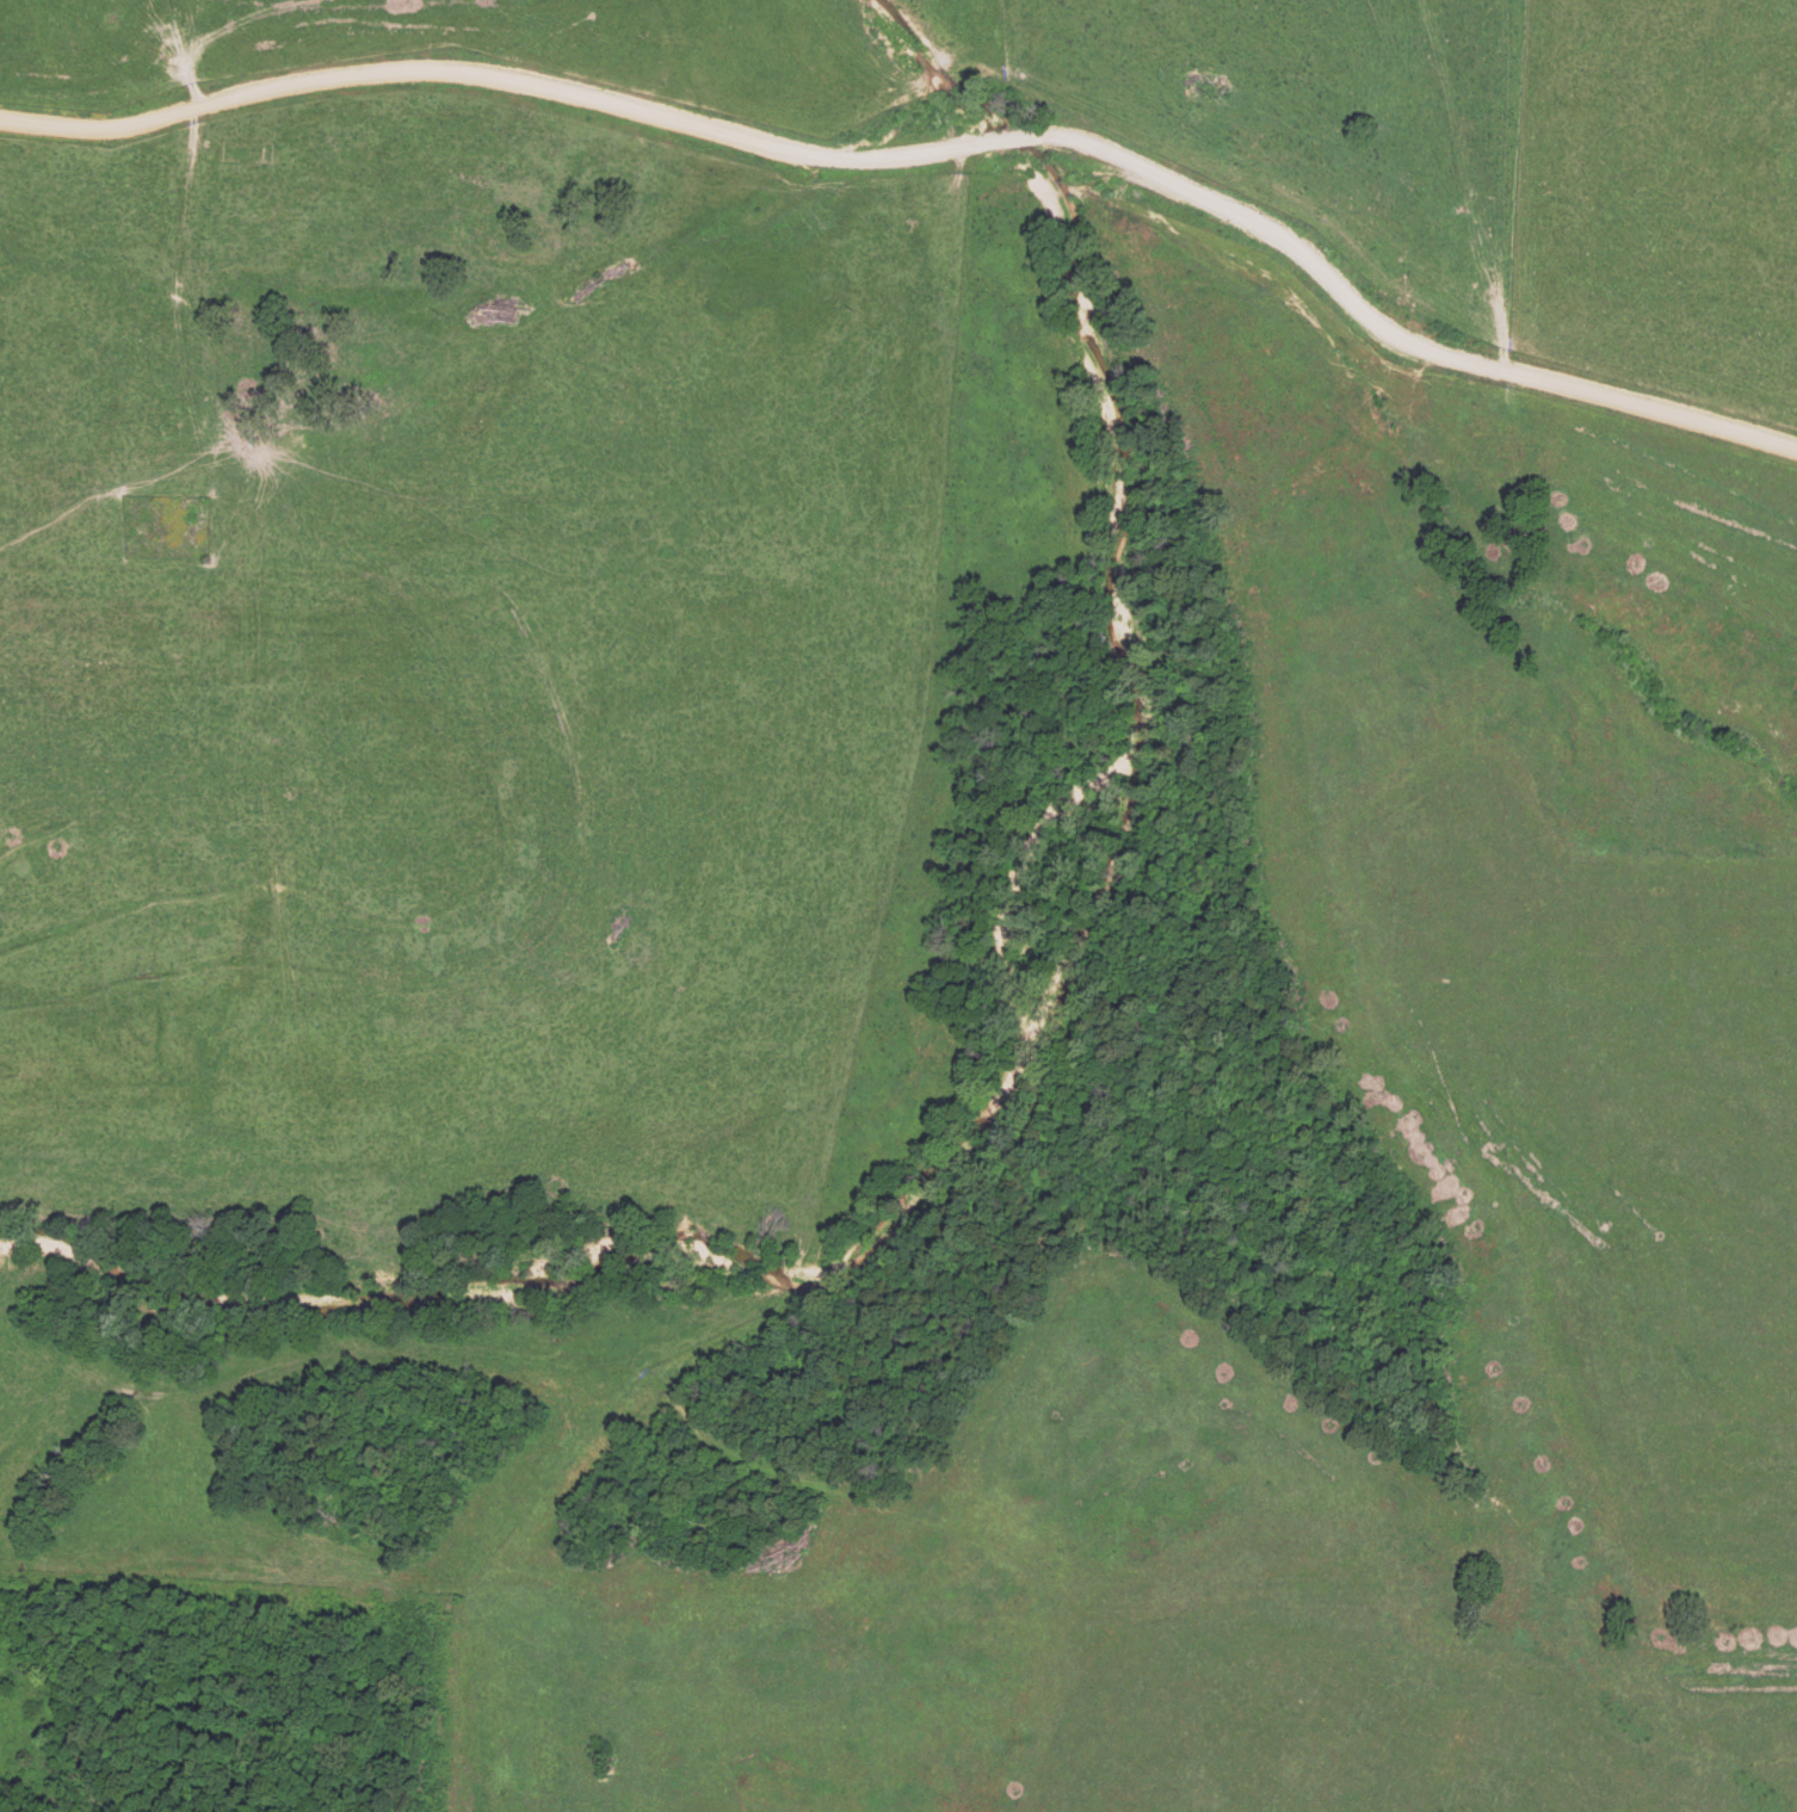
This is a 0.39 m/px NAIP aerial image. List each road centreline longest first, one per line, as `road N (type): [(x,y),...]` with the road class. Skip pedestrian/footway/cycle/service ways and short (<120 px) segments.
road 1 (residential): [(1796,482),(1425,373),(1106,153),(1056,134),(838,163),(492,75),(403,68),(116,126),(0,120)]
road 2 (track): [(197,105),(163,224),(169,462)]

